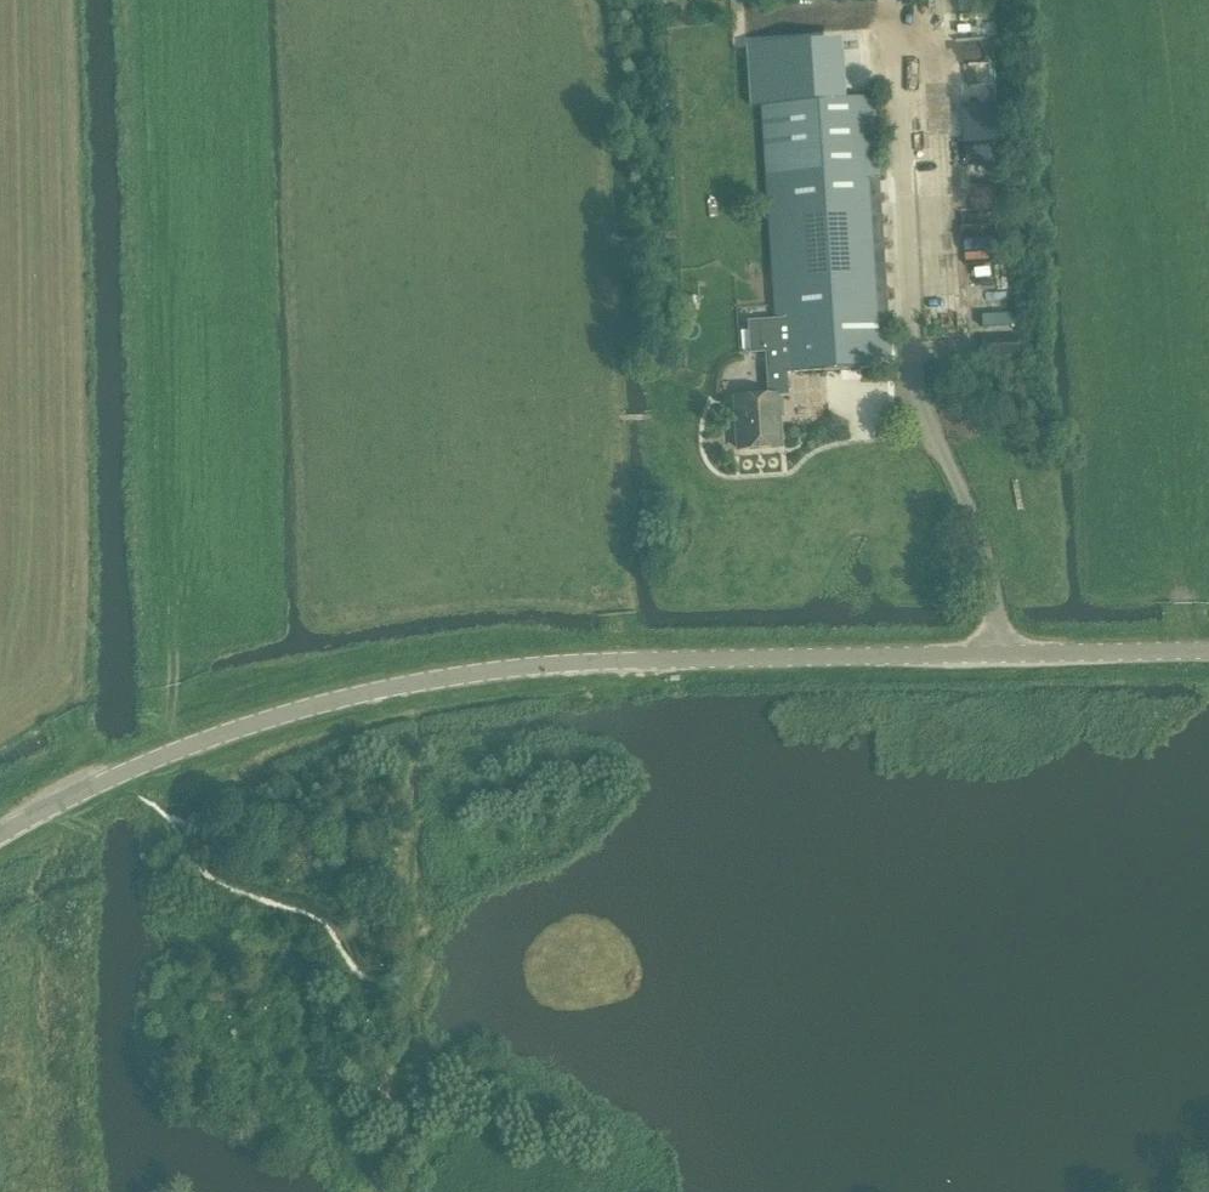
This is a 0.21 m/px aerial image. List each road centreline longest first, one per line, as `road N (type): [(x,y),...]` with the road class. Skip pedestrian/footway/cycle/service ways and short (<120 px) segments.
road 1 (unclassified): [(99,785),(283,714),(447,679),(571,664),(1208,653)]

